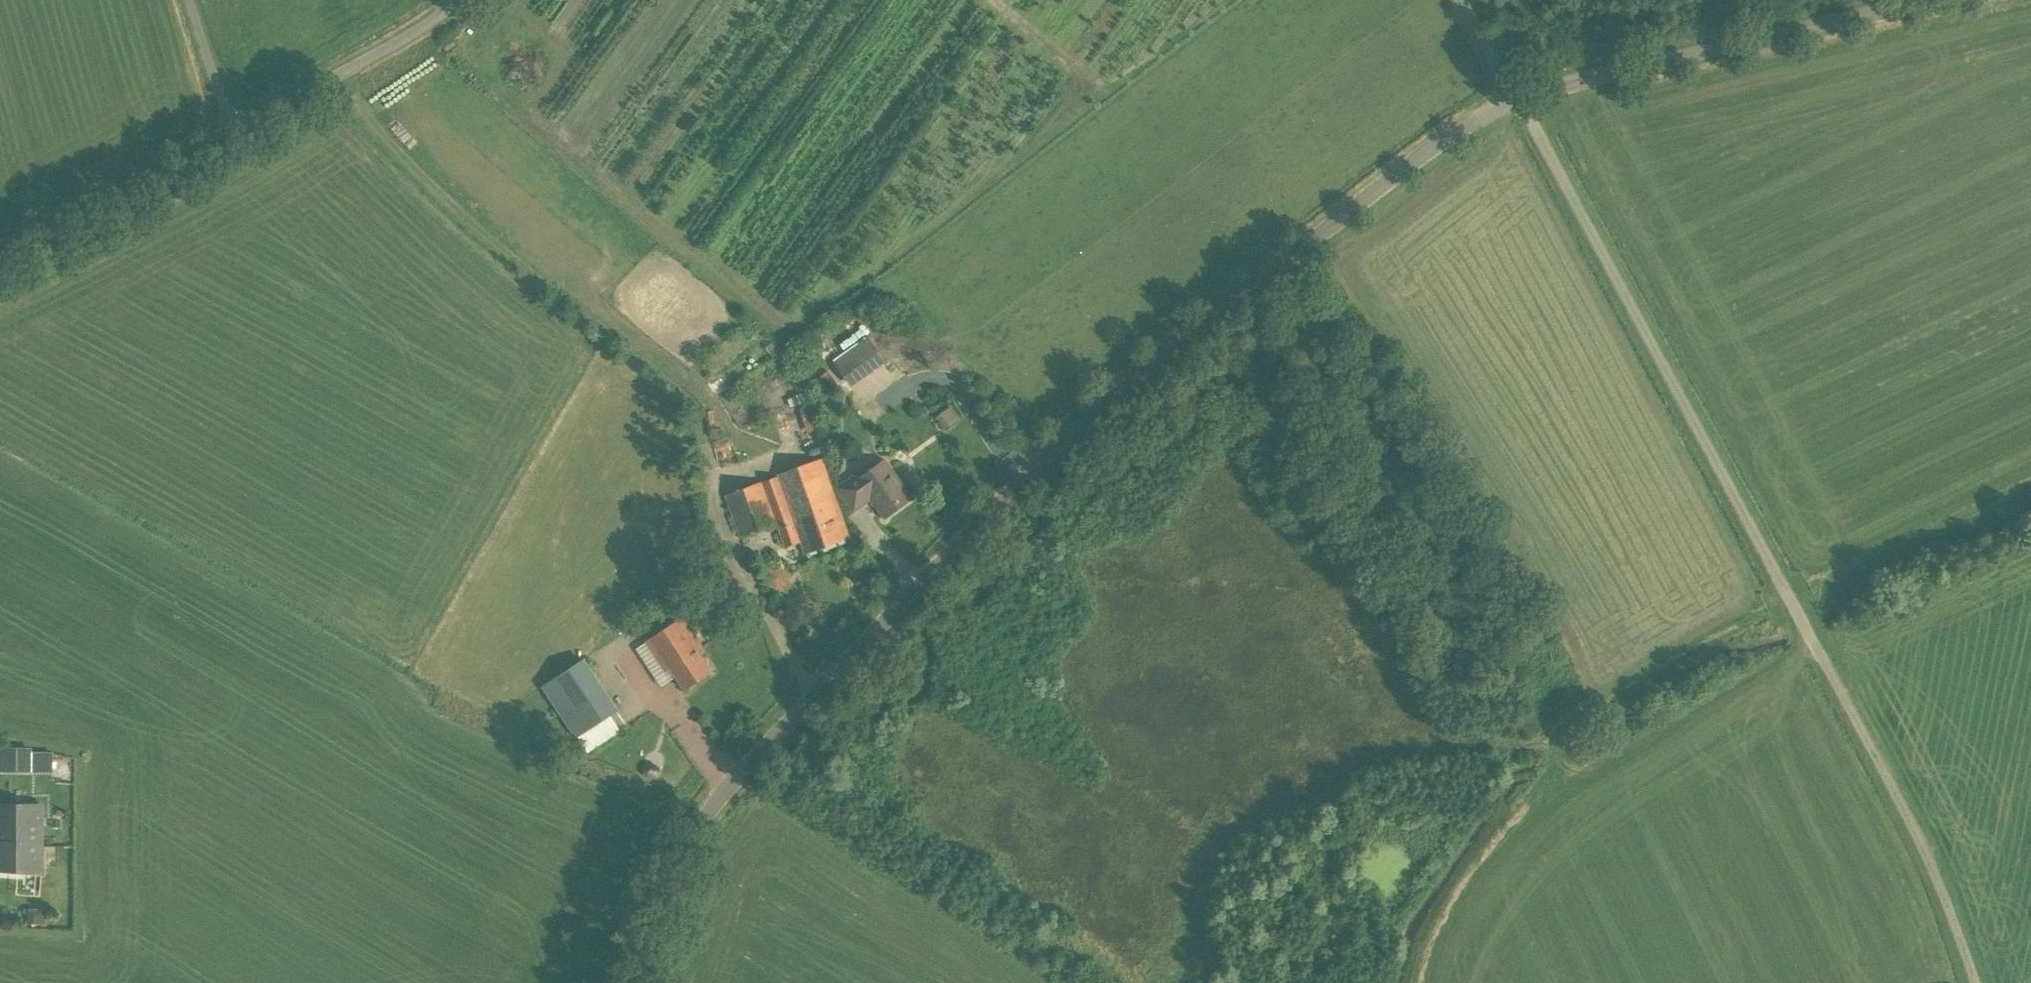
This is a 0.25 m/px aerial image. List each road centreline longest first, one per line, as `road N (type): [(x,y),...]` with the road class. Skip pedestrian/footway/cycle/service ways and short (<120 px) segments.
road 1 (unclassified): [(640,982),(681,873),(740,781),(1046,461),(1413,165),(1520,103)]
road 2 (unclassified): [(1977,982),(1919,835),(1520,103)]
road 3 (unclassified): [(0,253),(413,34),(458,0)]
road 4 (unclassified): [(1520,103),(1940,0)]

